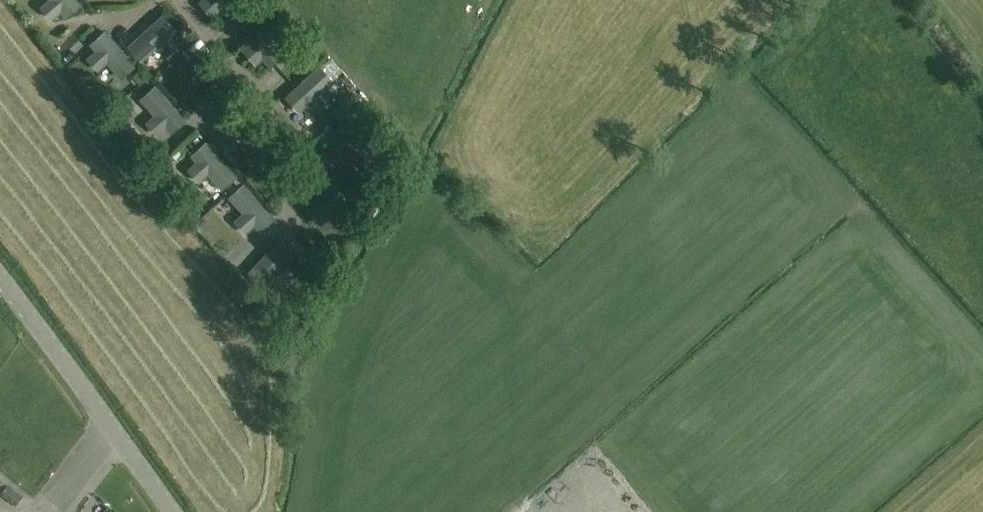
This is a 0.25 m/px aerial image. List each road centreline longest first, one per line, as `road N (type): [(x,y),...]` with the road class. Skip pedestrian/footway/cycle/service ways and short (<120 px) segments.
road 1 (unclassified): [(172,511),(0,277)]

